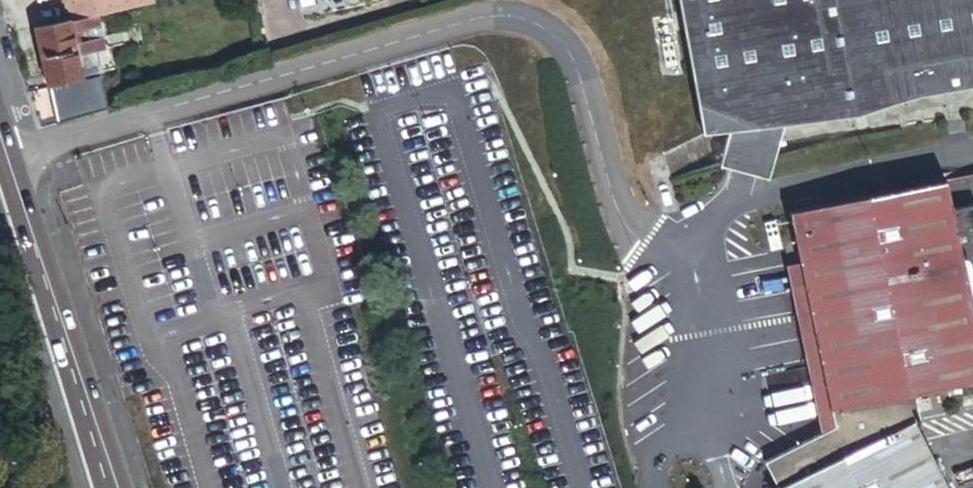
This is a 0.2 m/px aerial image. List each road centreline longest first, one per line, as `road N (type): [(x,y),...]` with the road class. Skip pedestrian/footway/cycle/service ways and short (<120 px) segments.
road 1 (secondary): [(0,133),(112,487)]

